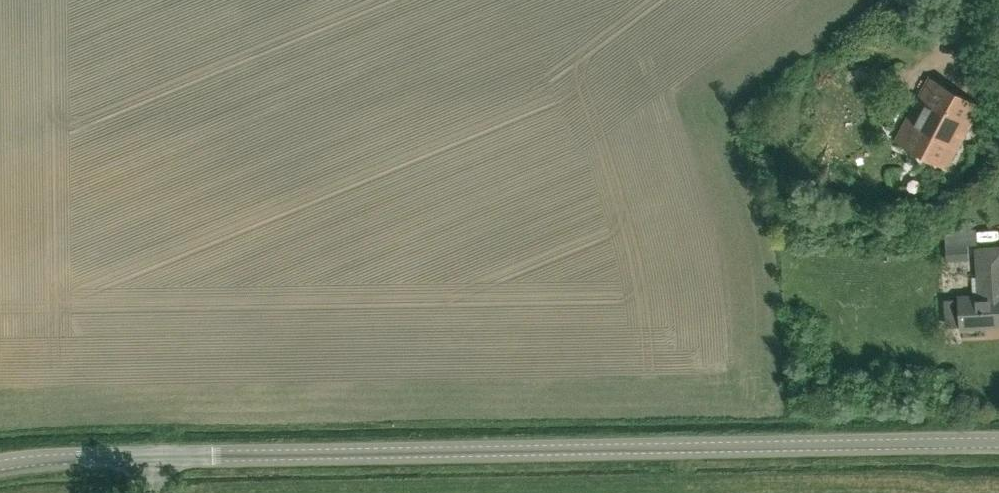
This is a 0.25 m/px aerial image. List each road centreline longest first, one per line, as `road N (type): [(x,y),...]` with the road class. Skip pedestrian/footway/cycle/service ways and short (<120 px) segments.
road 1 (tertiary): [(156,456),(998,442)]
road 2 (tertiary): [(0,463),(156,456)]

